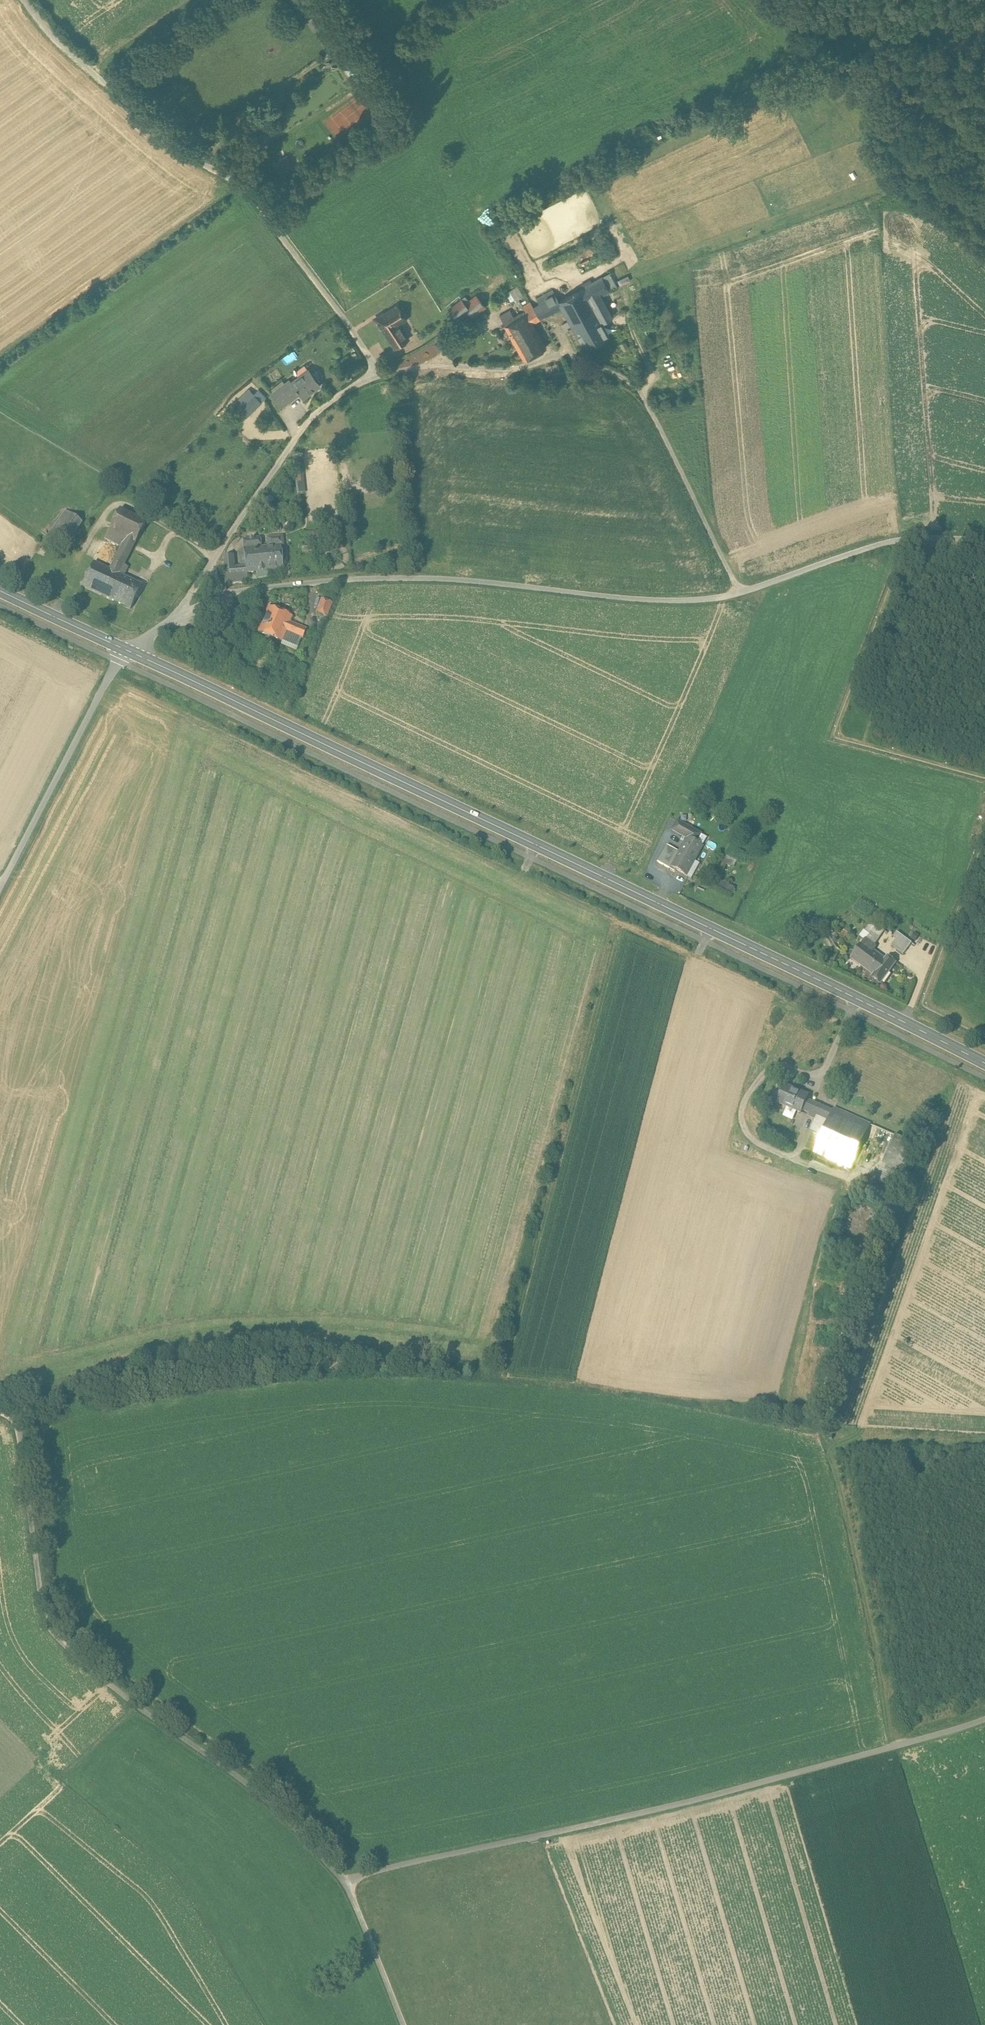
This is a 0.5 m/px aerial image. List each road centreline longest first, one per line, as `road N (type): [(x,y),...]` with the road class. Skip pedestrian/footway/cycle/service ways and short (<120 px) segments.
road 1 (secondary): [(984,1065),(129,650)]
road 2 (track): [(403,2024),(348,1878),(252,1784),(48,1623),(20,1427),(0,1411)]
road 3 (unclassified): [(225,596),(392,577),(671,601),(742,591),(905,535),(984,540)]
road 4 (unclassified): [(24,0),(46,31),(177,146),(253,198),(363,349),(371,374),(314,415),(212,562)]
road 5 (track): [(984,1719),(662,1808),(348,1878)]
road 6 (track): [(0,887),(129,650)]
road 7 (secondary): [(129,650),(0,588)]

